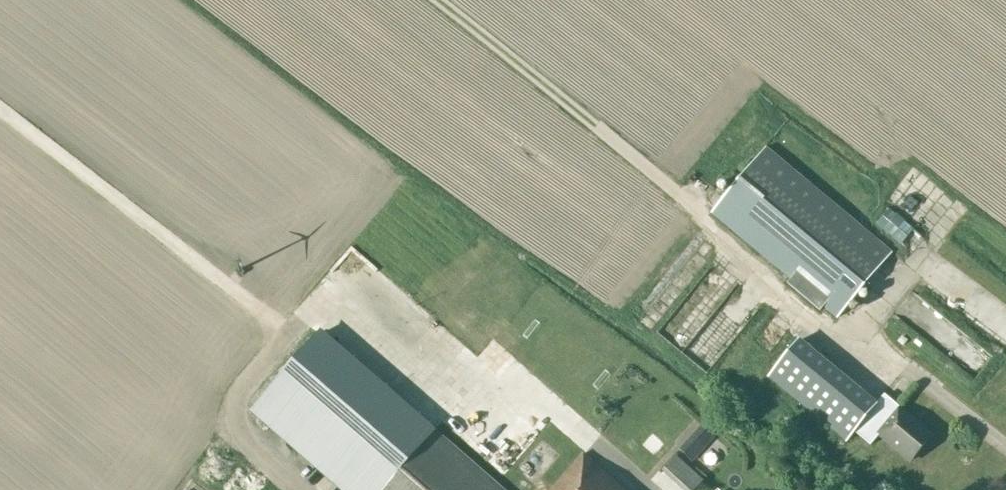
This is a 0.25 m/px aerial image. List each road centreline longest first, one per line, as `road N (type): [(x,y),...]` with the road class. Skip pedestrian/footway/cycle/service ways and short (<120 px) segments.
road 1 (track): [(859,335),(837,334),(728,254),(708,224),(602,127),(436,0)]
road 2 (track): [(288,332),(0,112)]

